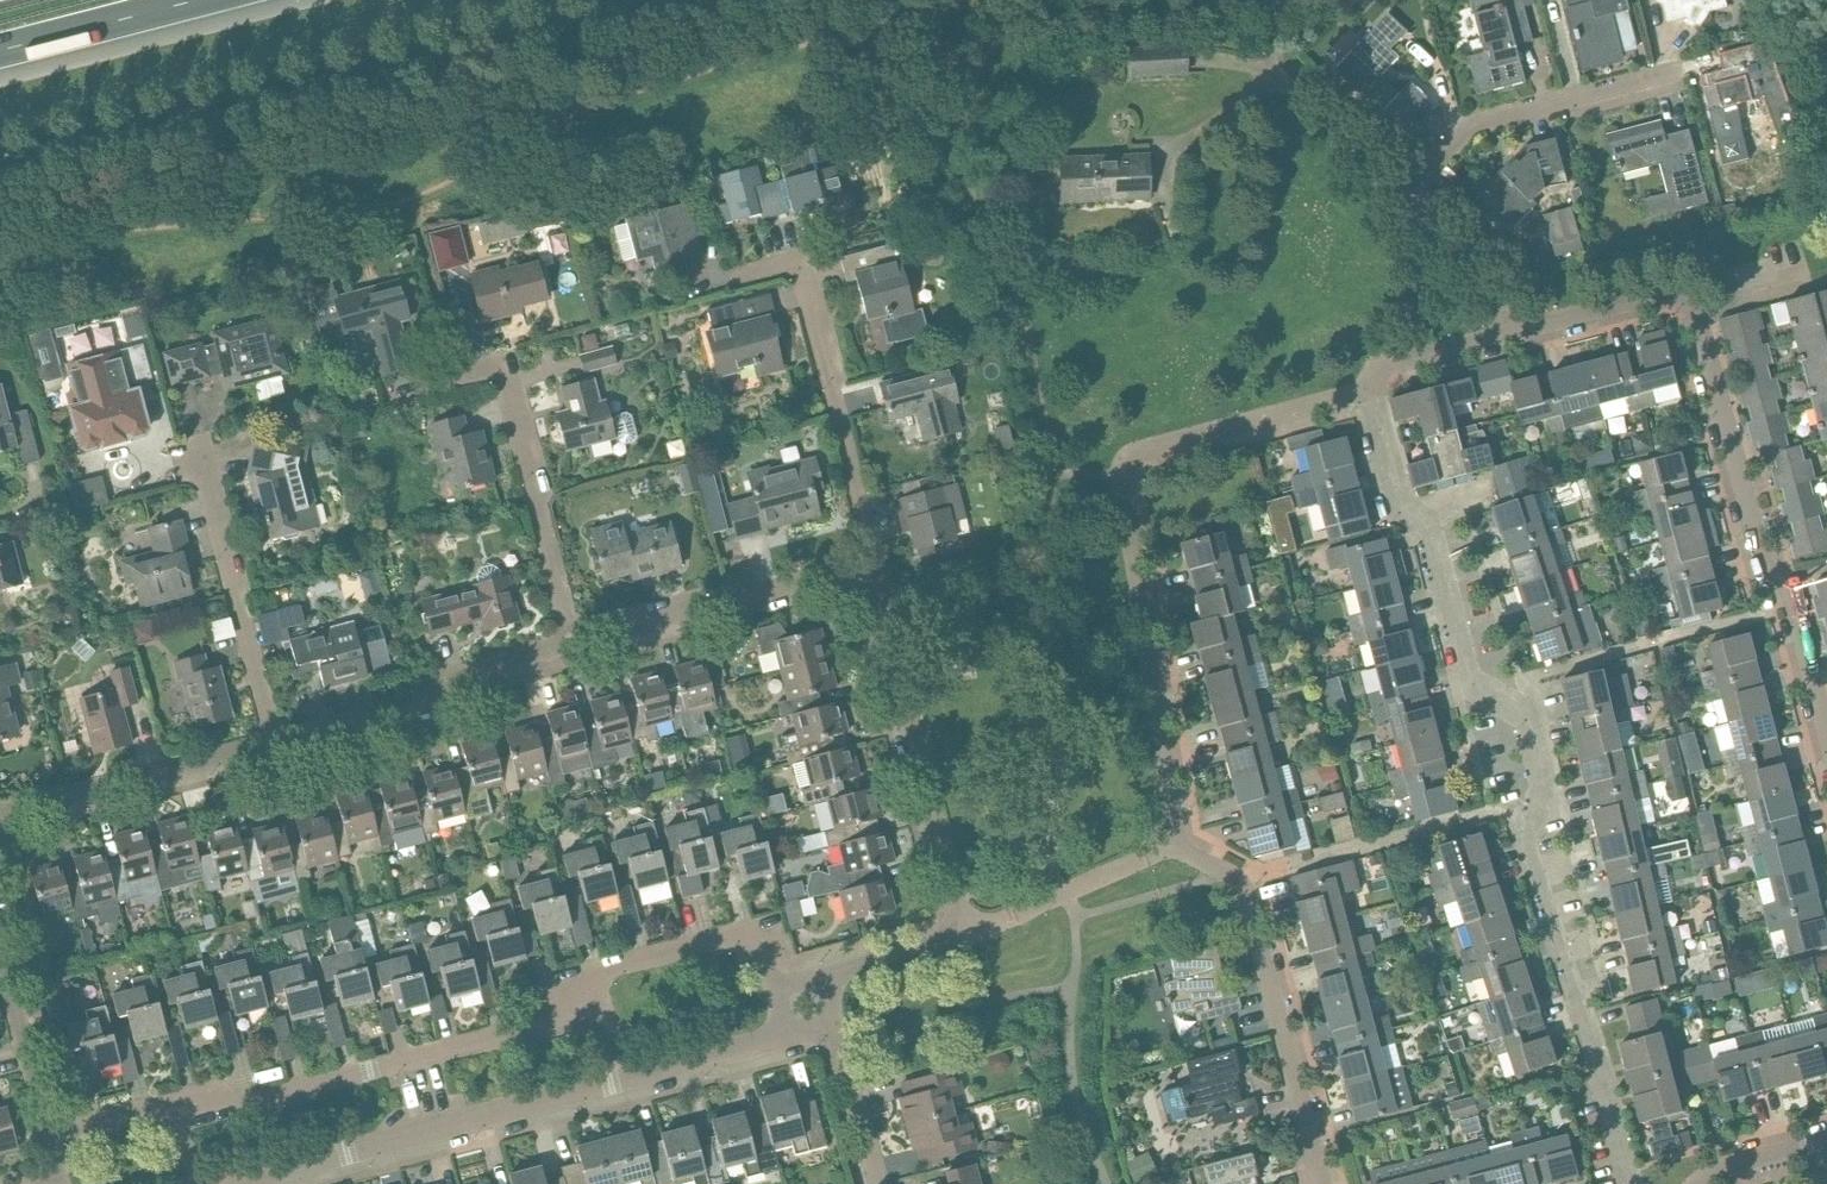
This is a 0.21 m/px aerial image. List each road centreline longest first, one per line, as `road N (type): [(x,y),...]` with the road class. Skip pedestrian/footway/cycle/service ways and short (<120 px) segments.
road 1 (residential): [(1320,1183),(1240,877),(1171,834),(1125,479),(1138,458),(1342,405),(1362,390)]
road 2 (residential): [(1632,1183),(1541,861),(1546,806),(1530,729),(1454,670),(1418,527),(1388,501),(1362,390)]
road 3 (residential): [(815,971),(944,929),(862,574)]
road 4 (residential): [(1514,342),(1655,305),(1688,316),(1701,337),(1772,580)]
road 5 (residential): [(862,574),(793,272),(717,283)]
road 6 (residential): [(566,648),(502,363),(447,374)]
road 7 (residential): [(1392,209),(1438,151),(1471,130),(1678,77)]
road 8 (residential): [(273,743),(414,706),(493,669),(566,648)]
road 9 (residential): [(566,648),(862,574)]
road 10 (residential): [(273,743),(194,462)]
road 11 (residential): [(0,814),(273,743)]
road 12 (residential): [(180,1108),(434,1050)]
road 13 (residential): [(786,982),(769,950),(746,934),(605,971)]
road 14 (residential): [(42,1135),(0,930)]
road 15 (motorway): [(0,49),(203,0)]
road 16 (residential): [(434,1050),(536,1019),(559,987),(605,971)]
road 17 (residential): [(437,1130),(618,1082)]
road 18 (residential): [(618,1082),(794,1032)]
road 19 (residential): [(1514,342),(1392,209)]
road 20 (residential): [(281,1183),(437,1130)]
road 21 (residential): [(871,1183),(830,1026)]
road 22 (residential): [(1362,390),(1425,363),(1514,342)]
road 23 (residential): [(1772,580),(1793,604),(1826,723)]
road 24 (residential): [(42,1135),(180,1108)]
road 25 (residential): [(1826,1139),(1718,1167),(1696,1183)]
road 26 (residential): [(1392,209),(1306,125)]

